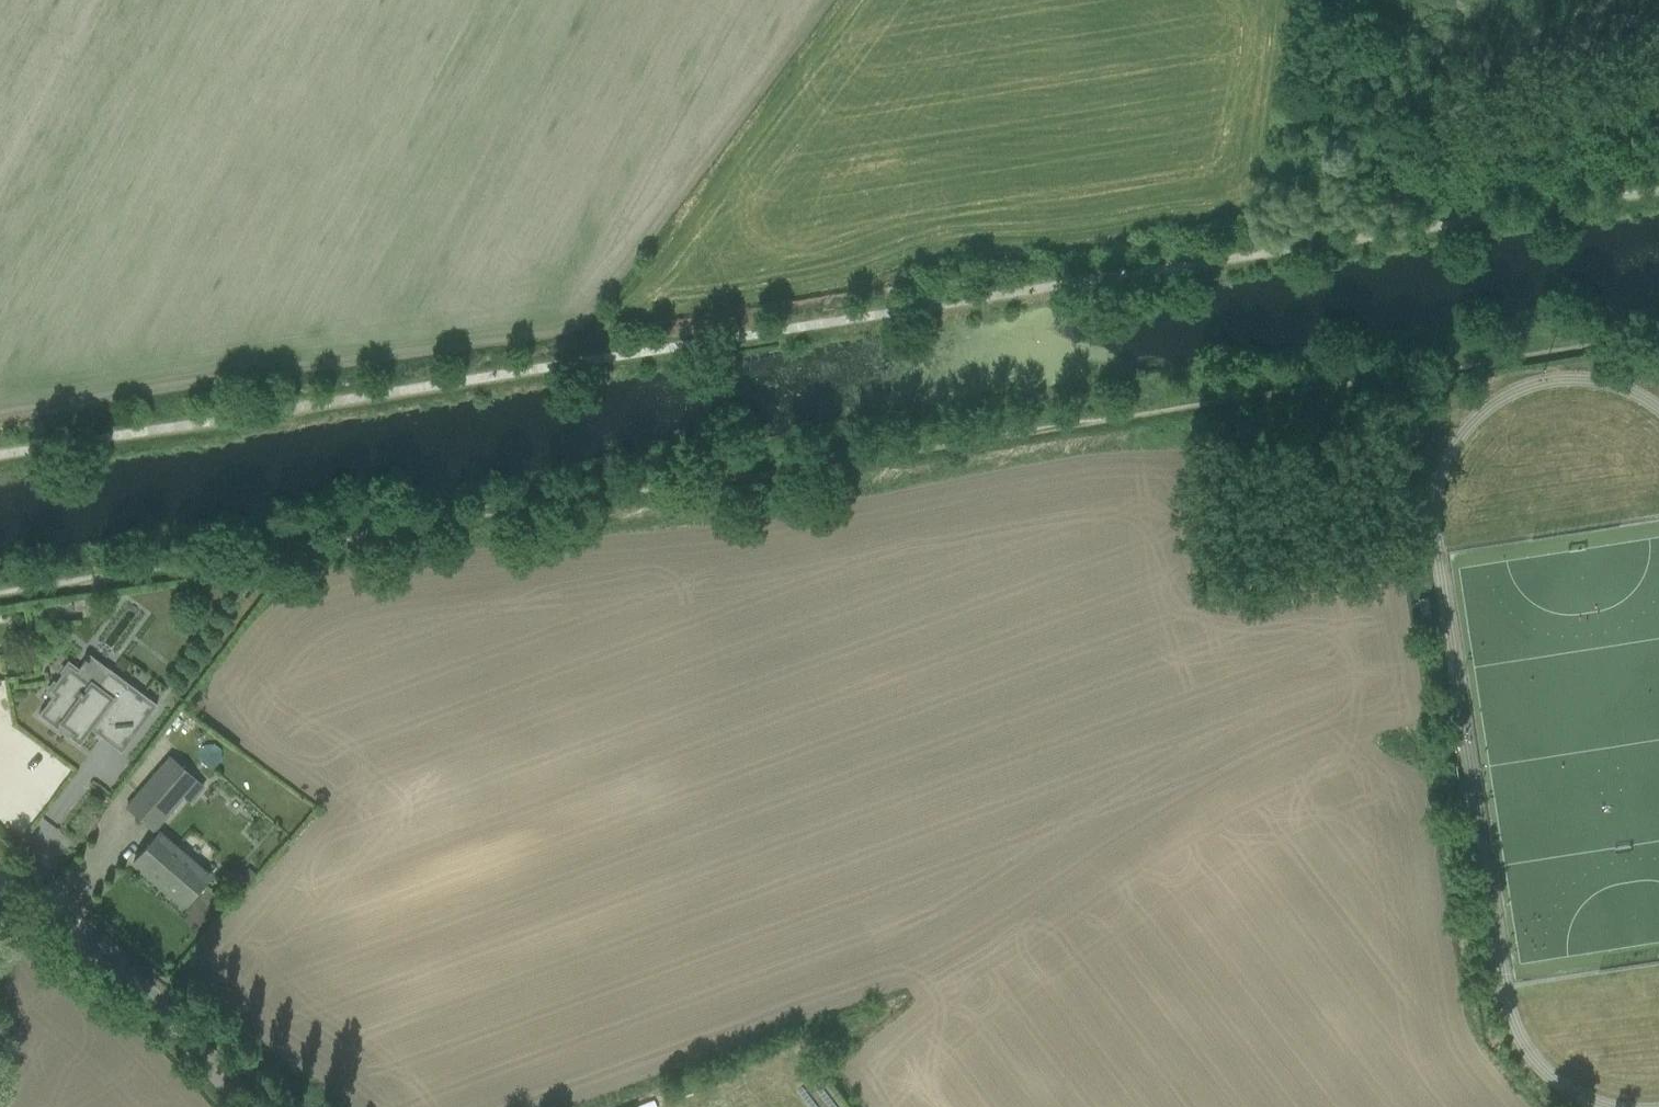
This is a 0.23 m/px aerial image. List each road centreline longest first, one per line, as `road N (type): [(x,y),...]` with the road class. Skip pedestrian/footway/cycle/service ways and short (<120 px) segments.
road 1 (unclassified): [(248,1106),(133,983),(0,874)]

